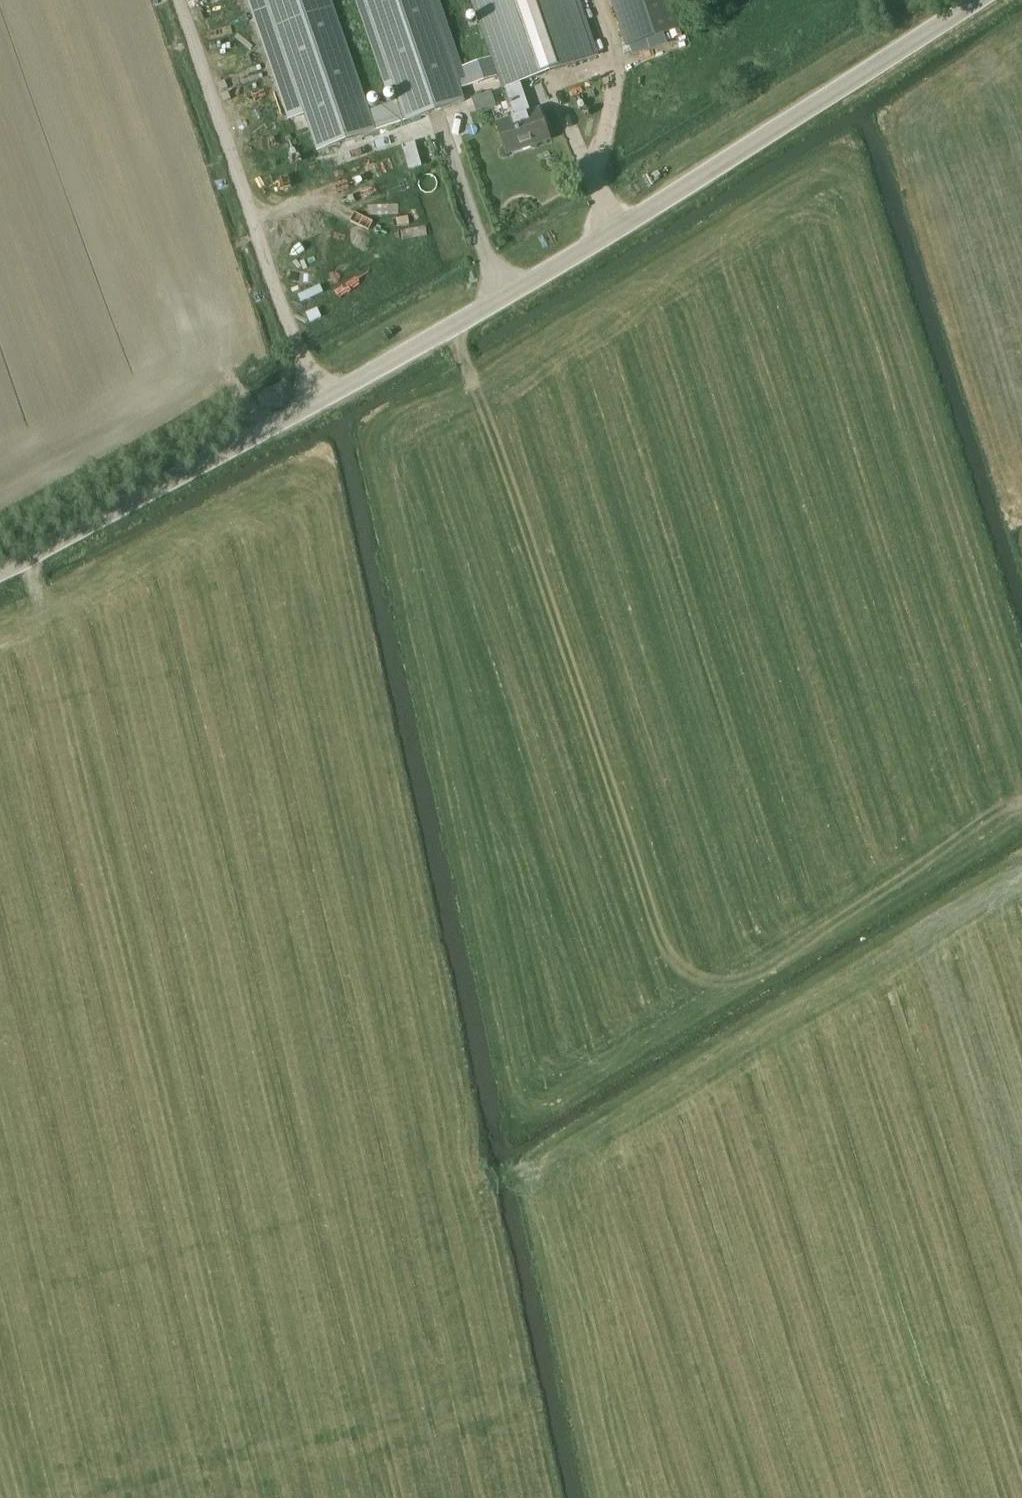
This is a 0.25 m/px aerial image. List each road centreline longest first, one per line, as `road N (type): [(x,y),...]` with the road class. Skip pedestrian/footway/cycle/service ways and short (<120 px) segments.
road 1 (unclassified): [(0,575),(270,435),(677,197),(980,0)]
road 2 (track): [(180,0),(320,401)]

